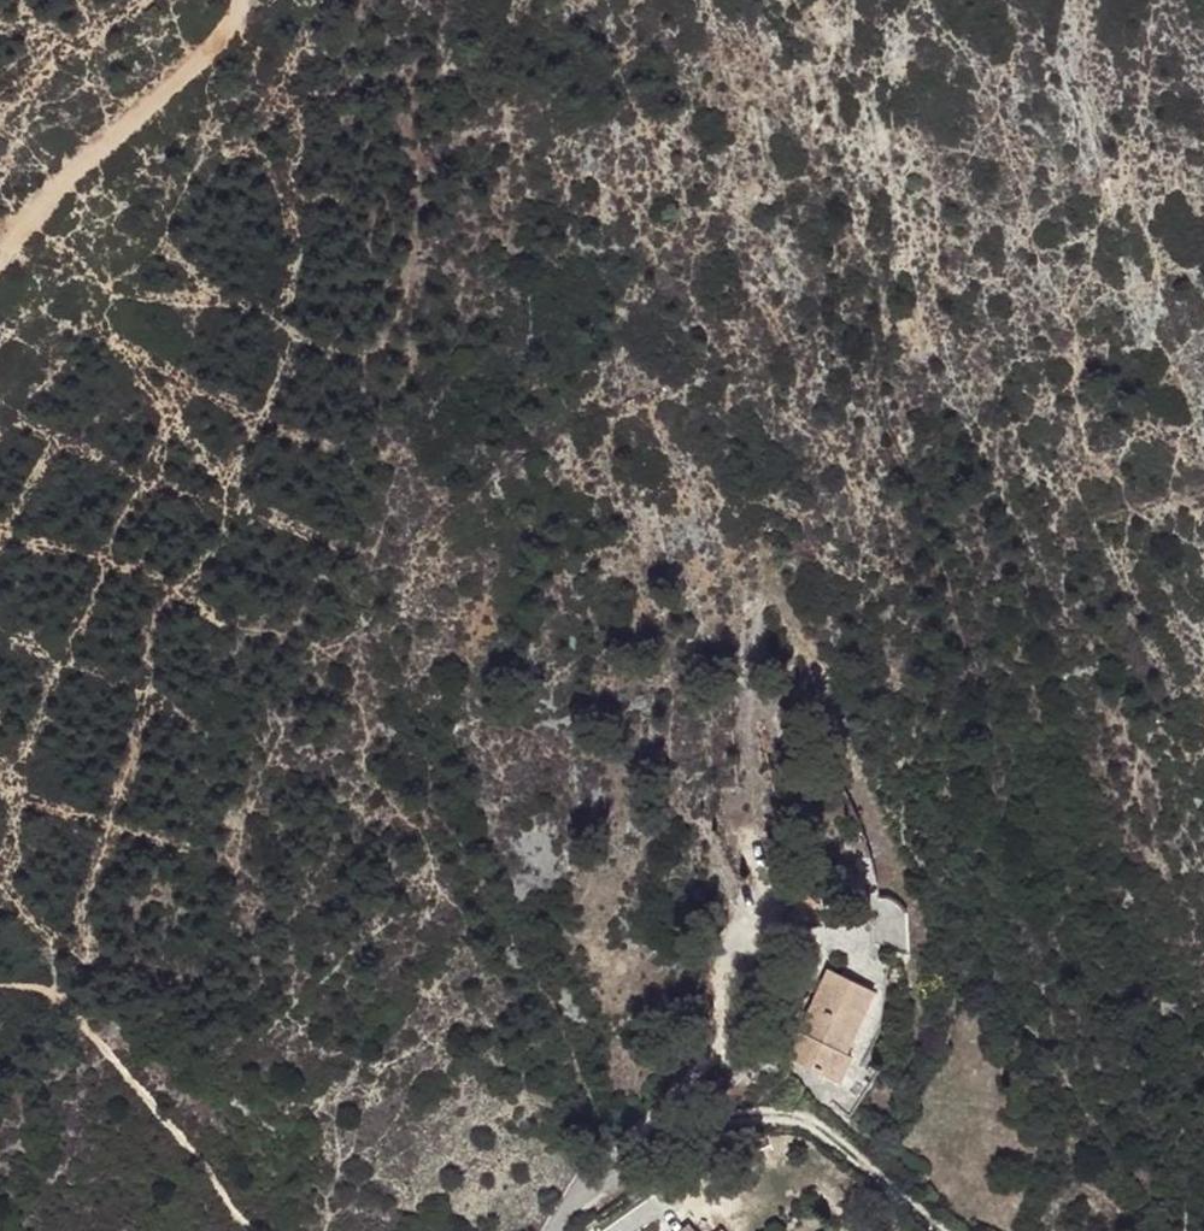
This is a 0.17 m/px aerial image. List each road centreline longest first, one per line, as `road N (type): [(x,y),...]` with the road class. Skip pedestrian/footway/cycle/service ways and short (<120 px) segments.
road 1 (track): [(0,985),(61,998),(255,1230)]
road 2 (track): [(0,265),(66,182),(201,57),(245,0)]

